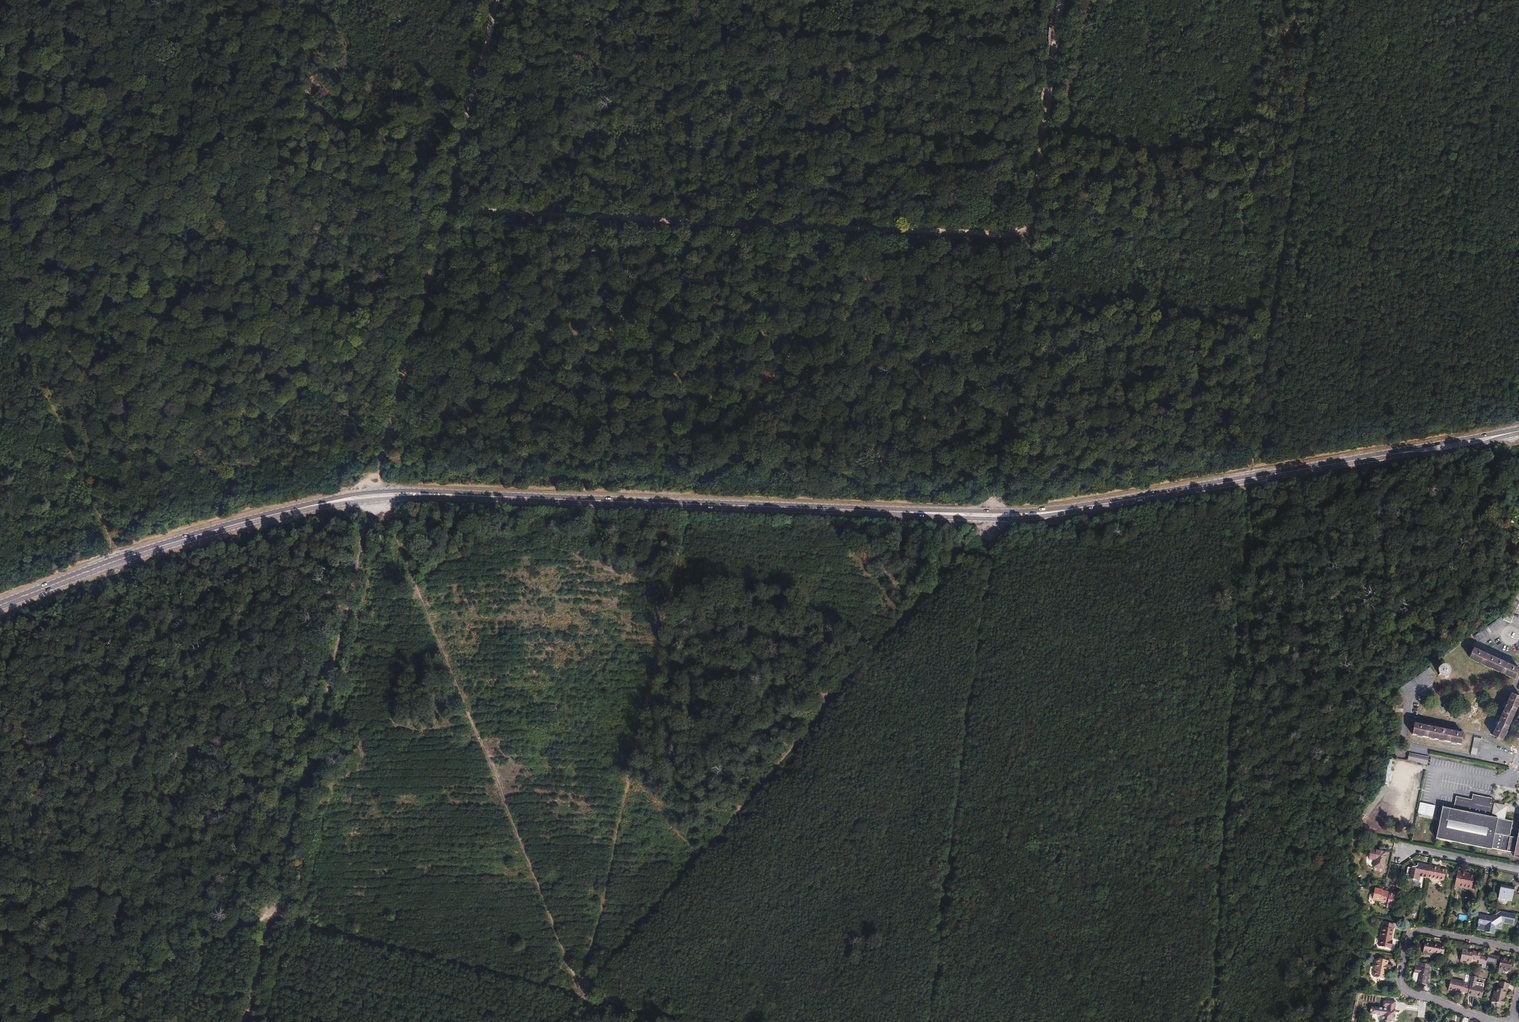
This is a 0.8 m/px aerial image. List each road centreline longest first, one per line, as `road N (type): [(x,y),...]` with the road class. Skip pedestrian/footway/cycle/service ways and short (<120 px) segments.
road 1 (track): [(1215,1021),(1250,479),(1318,0)]
road 2 (track): [(0,283),(271,916)]
road 3 (track): [(581,996),(366,498)]
road 4 (track): [(690,504),(581,996)]
road 5 (track): [(994,525),(935,1021)]
road 6 (primary): [(475,496),(884,511)]
road 7 (track): [(1036,221),(994,525)]
road 8 (primary): [(0,606),(117,560),(281,512)]
road 9 (primary): [(1090,506),(1346,462)]
road 10 (unclassified): [(1494,1021),(1405,992),(1406,944),(1426,932),(1518,952)]
road 11 (track): [(792,0),(749,225)]
road 12 (primary): [(884,511),(1008,519),(1090,506)]
road 13 (primary): [(1090,506),(884,511)]
road 14 (primary): [(475,496),(368,492),(281,512)]
road 15 (primary): [(281,512),(475,496)]
road 16 (primary): [(1346,462),(1454,450),(1518,431)]
road 17 (track): [(332,0),(294,171)]
road 18 (primary): [(1518,431),(1346,462)]
road 19 (unclassified): [(1518,872),(1402,849),(1400,860)]

